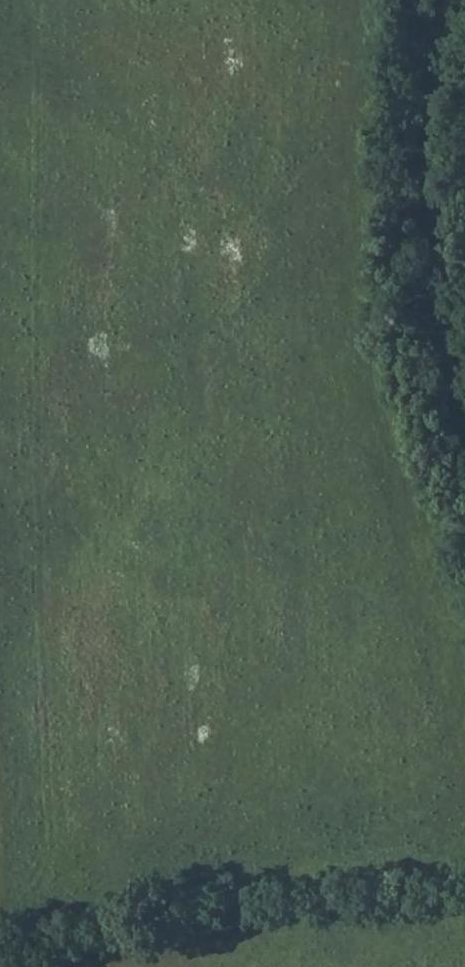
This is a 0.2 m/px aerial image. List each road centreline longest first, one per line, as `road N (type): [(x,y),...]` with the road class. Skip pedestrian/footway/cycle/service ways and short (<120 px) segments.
road 1 (track): [(452,0),(430,170),(446,334),(464,403)]

